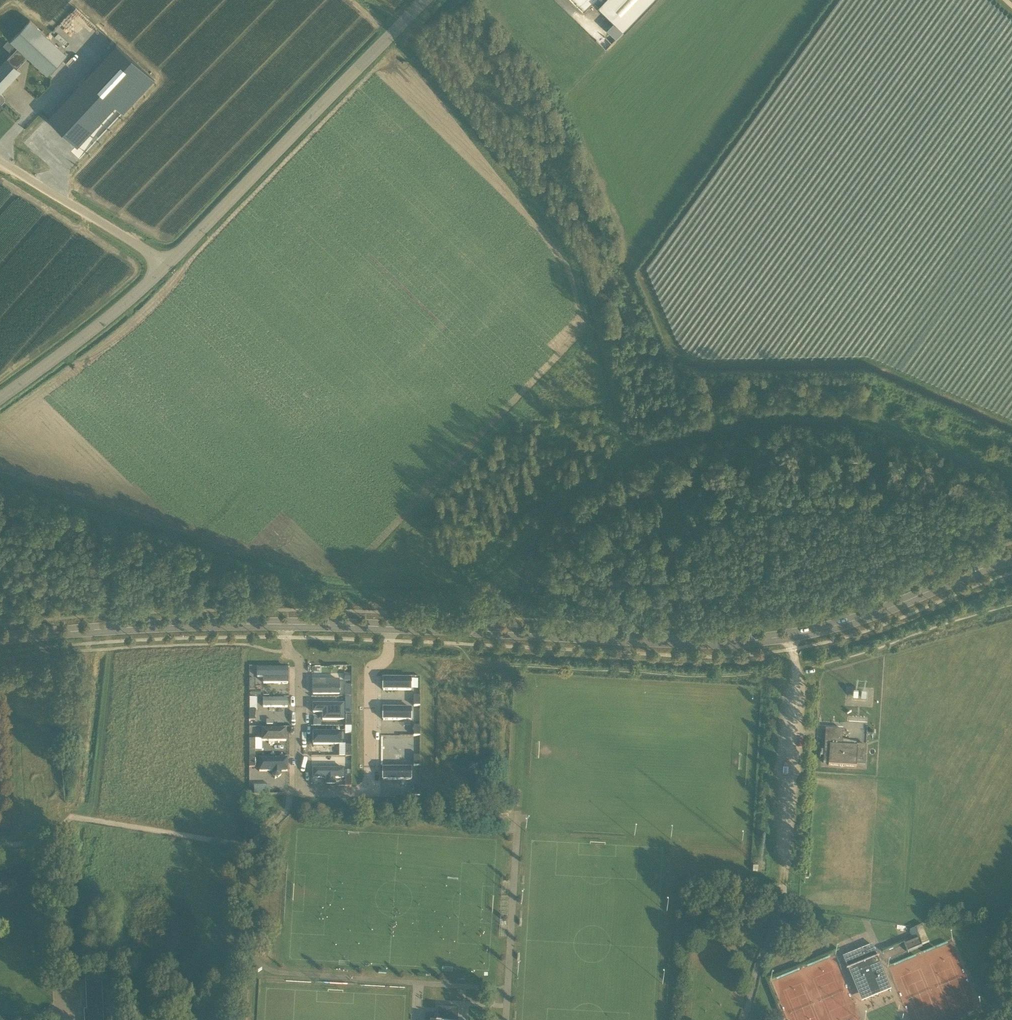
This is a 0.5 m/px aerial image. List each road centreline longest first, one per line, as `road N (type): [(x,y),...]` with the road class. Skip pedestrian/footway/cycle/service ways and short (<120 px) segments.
road 1 (secondary): [(1011,558),(841,625),(754,641),(390,627)]
road 2 (residential): [(390,627),(386,658),(370,679),(367,784),(356,792),(307,792),(301,782),(301,664),(286,644),(285,624)]
road 3 (unclassified): [(168,264),(425,0)]
road 4 (secondary): [(285,624),(0,639)]
road 5 (unclassified): [(0,398),(168,264)]
road 6 (track): [(63,825),(79,792),(90,630)]
road 7 (unclassified): [(168,264),(0,163)]

